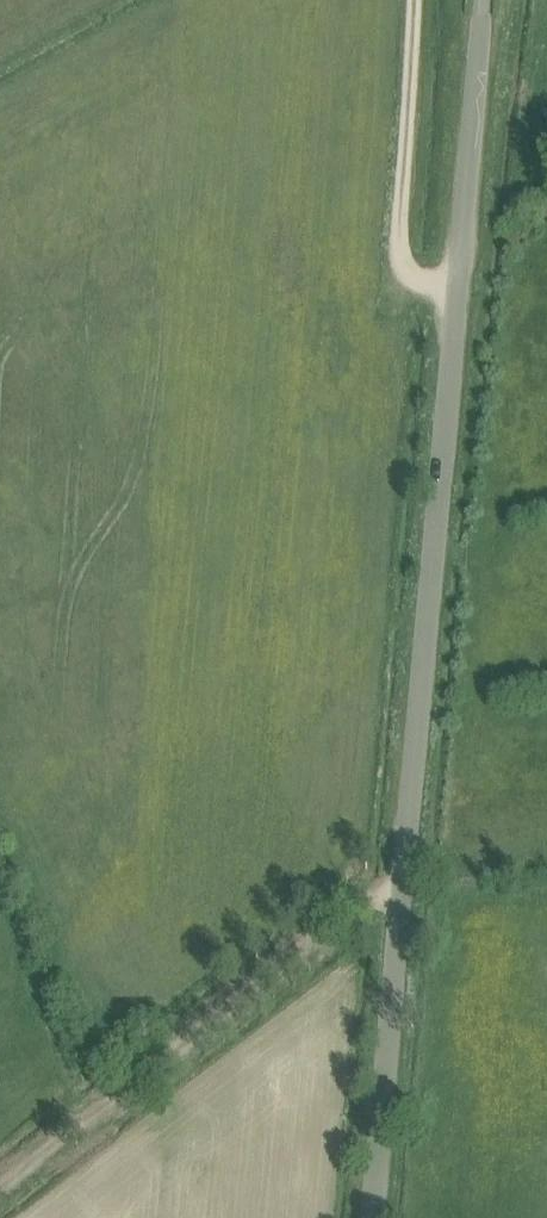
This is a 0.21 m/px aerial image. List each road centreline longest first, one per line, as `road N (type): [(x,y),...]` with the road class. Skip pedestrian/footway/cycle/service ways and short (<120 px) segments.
road 1 (unclassified): [(377,1217),(484,0)]
road 2 (track): [(0,1197),(406,870)]
road 3 (track): [(457,297),(412,285),(399,250),(415,0)]

